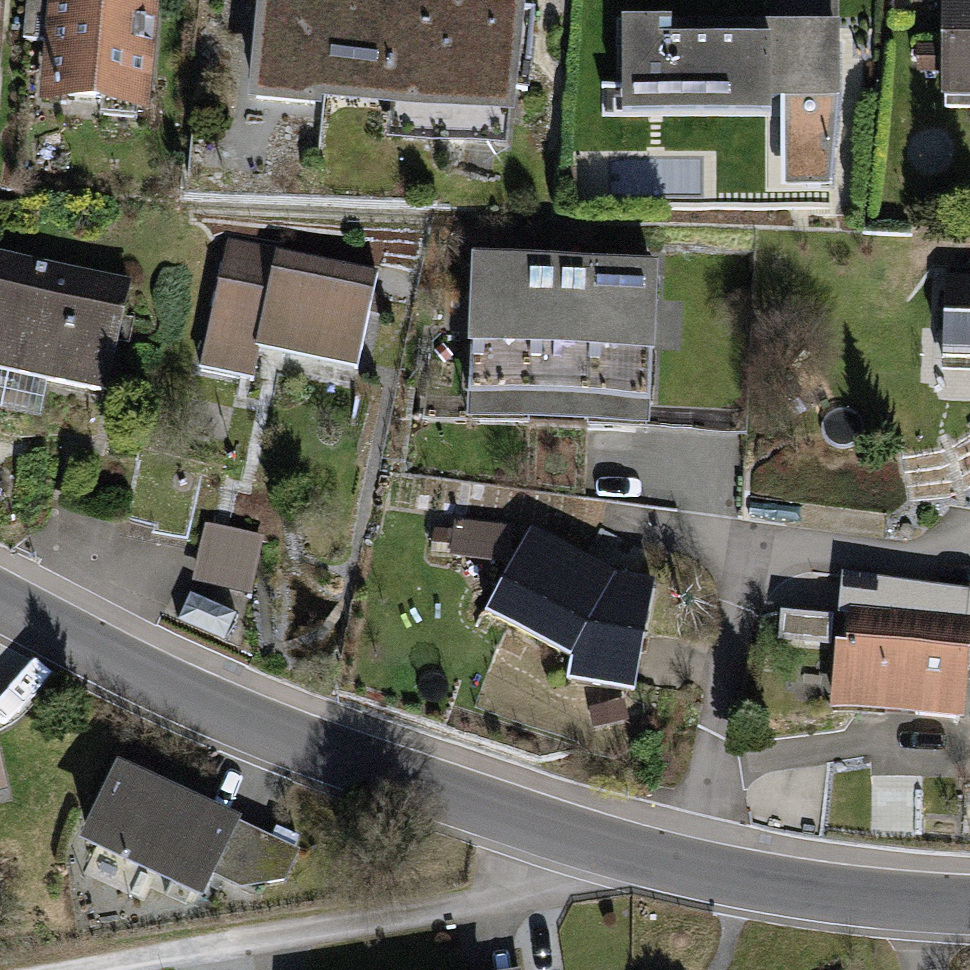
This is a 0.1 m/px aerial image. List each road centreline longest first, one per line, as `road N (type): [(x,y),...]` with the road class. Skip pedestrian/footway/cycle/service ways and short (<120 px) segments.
road 1 (tertiary): [(0,597),(210,703),(568,835),(747,881),(969,902)]
road 2 (track): [(568,835),(535,887),(73,969)]

